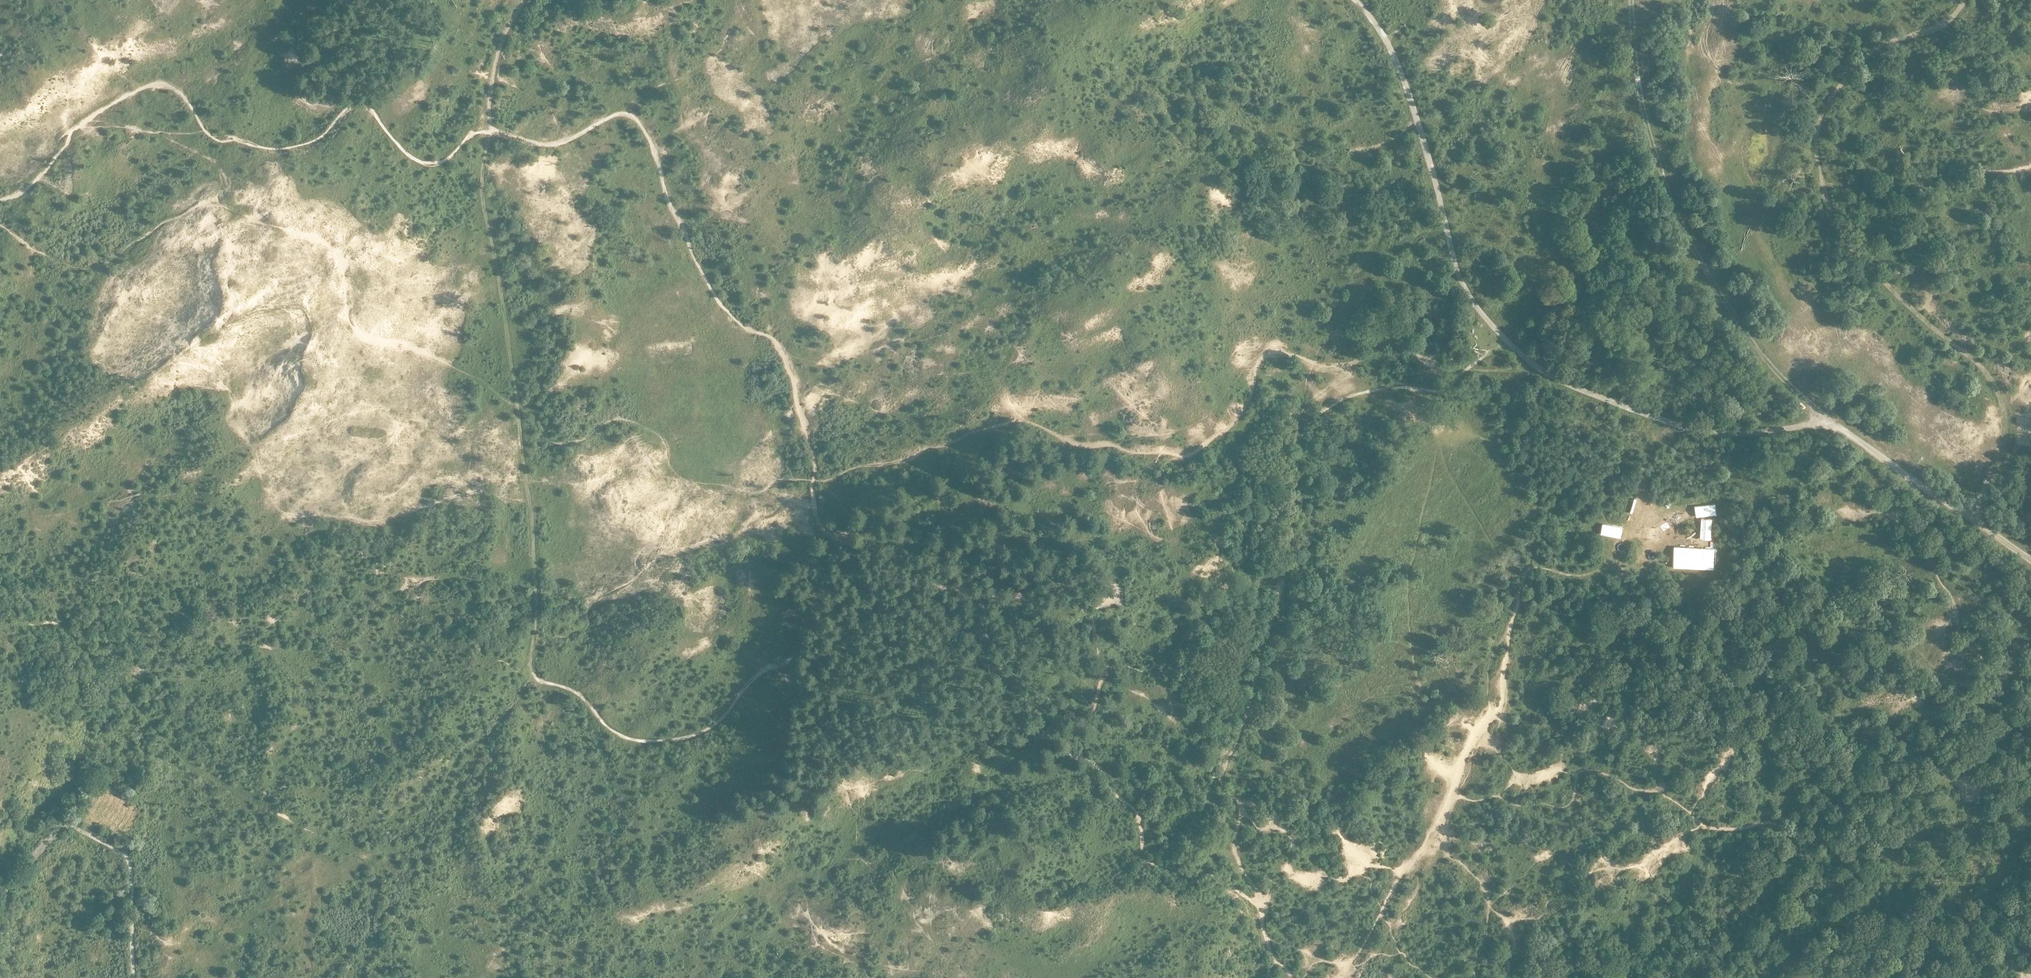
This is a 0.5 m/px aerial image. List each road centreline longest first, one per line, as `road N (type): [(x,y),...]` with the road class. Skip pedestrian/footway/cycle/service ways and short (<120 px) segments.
road 1 (track): [(1830,420),(1729,435),(1688,427),(1571,385),(1511,344),(1463,284),(1390,43),(1356,0)]
road 2 (track): [(1968,518),(2003,443),(1998,388),(1841,237),(1814,137),(1826,101),(1865,56),(1938,28),(1963,0)]

